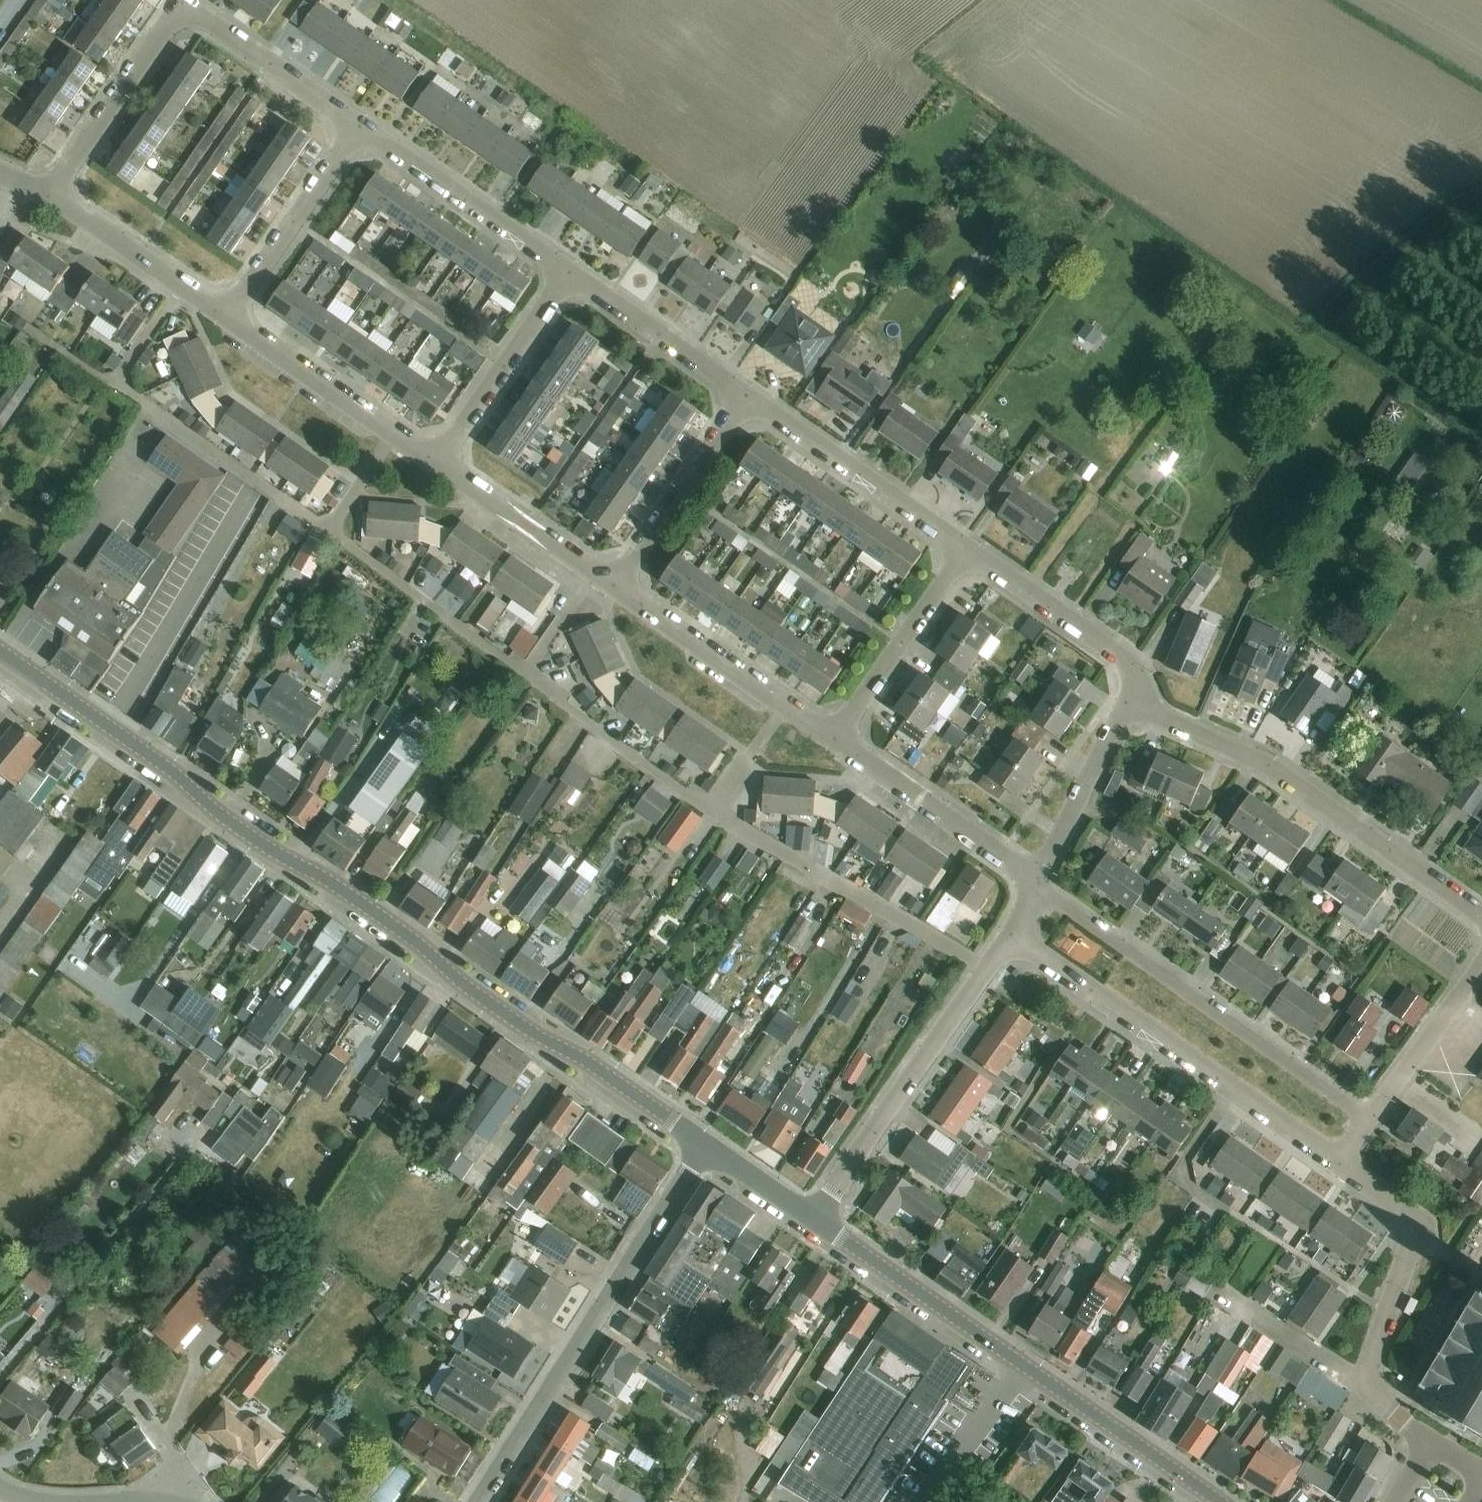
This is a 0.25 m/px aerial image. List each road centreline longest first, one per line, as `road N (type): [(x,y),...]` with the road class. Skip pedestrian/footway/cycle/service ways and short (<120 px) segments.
road 1 (tertiary): [(709,1147),(0,654)]
road 2 (tertiary): [(1216,1501),(813,1218)]
road 3 (residential): [(477,1501),(709,1147)]
road 4 (residential): [(1481,919),(1274,767),(1135,695)]
road 5 (residential): [(1368,1111),(1034,882)]
road 6 (residential): [(1334,1159),(1011,935)]
road 7 (residential): [(813,1218),(1011,935)]
road 8 (residential): [(965,547),(746,389)]
road 9 (residential): [(836,739),(614,586)]
road 10 (residential): [(1375,1385),(1374,1358),(1413,1240),(1403,1209),(1334,1159)]
road 11 (residential): [(574,267),(361,127)]
road 12 (residential): [(436,464),(228,317)]
road 13 (residential): [(1034,882),(836,739)]
road 14 (residential): [(436,464),(574,267)]
road 15 (residential): [(614,586),(746,389)]
road 16 (residential): [(228,317),(361,127)]
road 17 (residential): [(1135,695),(1122,658),(965,547)]
road 18 (residential): [(836,739),(965,547)]
road 19 (residential): [(49,192),(168,23),(185,12)]
road 20 (residential): [(228,317),(49,192)]
road 21 (residential): [(614,586),(436,464)]
road 22 (residential): [(1034,882),(1135,695)]
road 23 (residential): [(361,127),(207,17),(185,12)]
road 24 (residential): [(746,389),(574,267)]
road 25 (residential): [(1368,1111),(1481,957)]
road 26 (residential): [(1375,1385),(1232,1298)]
road 27 (tertiary): [(813,1218),(709,1147)]

